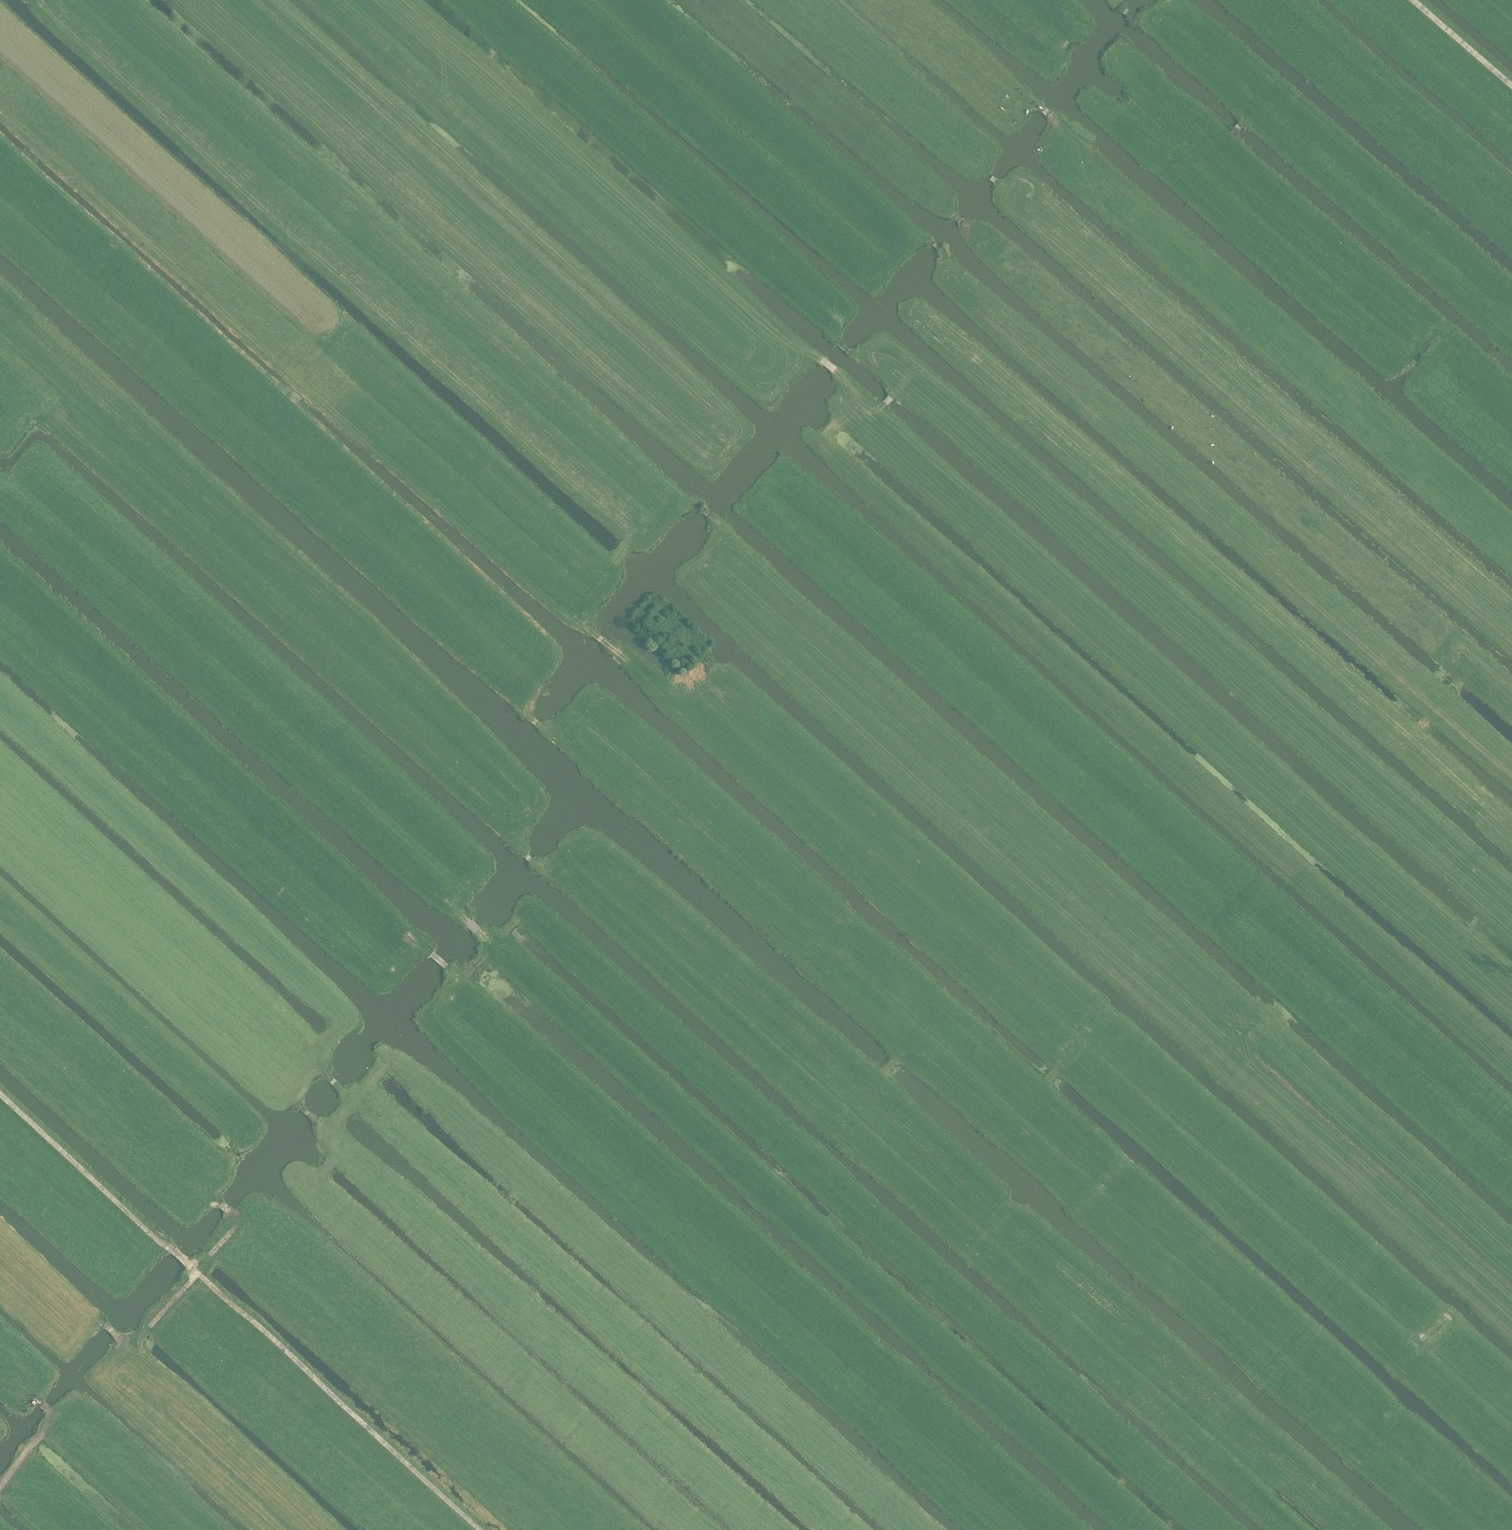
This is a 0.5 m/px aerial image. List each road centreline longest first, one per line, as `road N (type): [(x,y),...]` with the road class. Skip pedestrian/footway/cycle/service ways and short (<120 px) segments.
road 1 (track): [(483,1529),(0,1095)]
road 2 (track): [(1511,86),(1413,0)]

